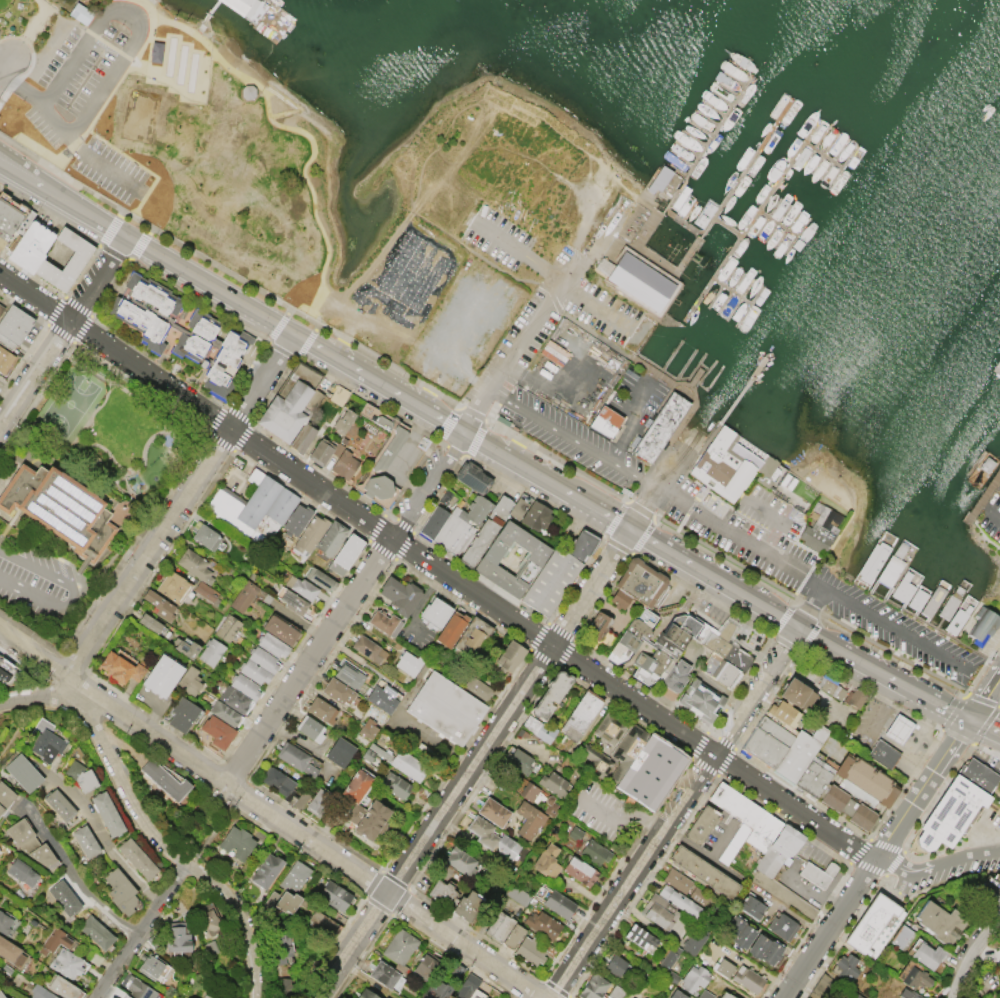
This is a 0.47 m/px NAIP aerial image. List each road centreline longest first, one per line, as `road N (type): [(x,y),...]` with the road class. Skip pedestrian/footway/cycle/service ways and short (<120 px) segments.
road 1 (residential): [(876,860),(229,430)]
road 2 (residential): [(655,488),(387,893)]
road 3 (residential): [(548,997),(797,628)]
road 4 (secondary): [(291,335),(630,526)]
road 5 (residential): [(544,997),(233,790)]
road 6 (residential): [(968,719),(784,997)]
road 7 (residential): [(188,863),(144,825),(65,676),(52,694),(0,704)]
road 8 (residential): [(392,540),(225,785)]
road 9 (residential): [(229,430),(65,676)]
road 10 (residential): [(233,790),(0,632)]
road 11 (secondary): [(64,198),(291,335)]
road 12 (residential): [(464,433),(579,252)]
road 13 (secondary): [(630,526),(797,628)]
road 14 (secondary): [(797,628),(968,719)]
road 15 (residential): [(229,430),(68,323)]
road 16 (residential): [(188,863),(92,997)]
road 17 (residential): [(254,997),(255,974),(233,902),(188,863)]
road 18 (residential): [(392,540),(464,433)]
road 19 (residential): [(68,323),(0,429)]
road 20 (residential): [(387,893),(320,997)]

